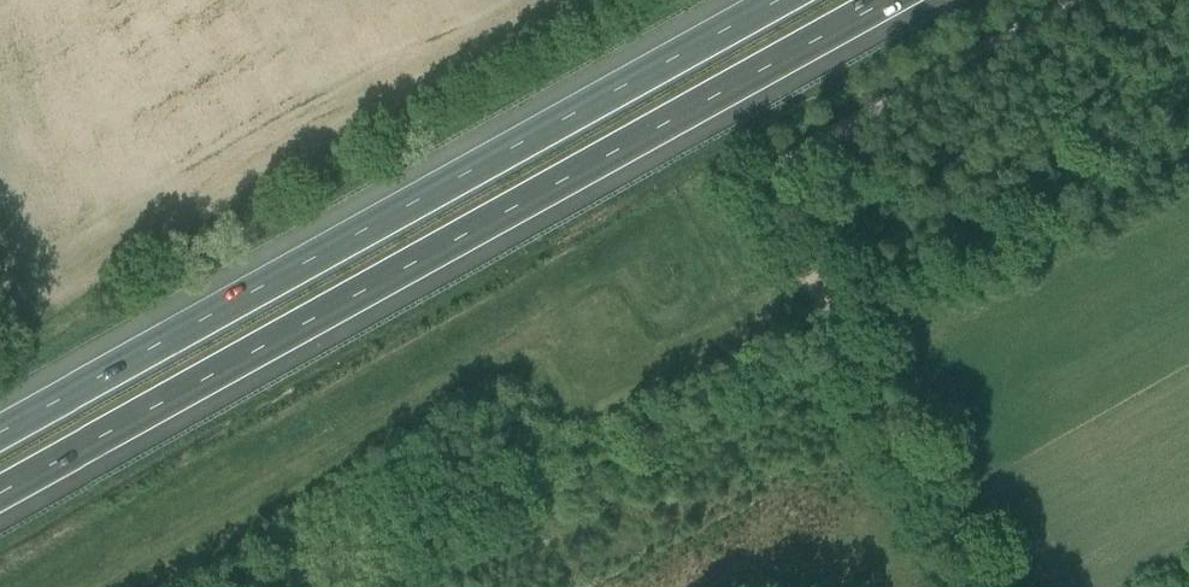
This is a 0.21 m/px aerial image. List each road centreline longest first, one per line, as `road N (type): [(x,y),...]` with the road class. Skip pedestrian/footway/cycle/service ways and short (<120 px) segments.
road 1 (motorway): [(0,493),(889,0)]
road 2 (motorway): [(777,0),(0,431)]
road 3 (track): [(1073,0),(779,165),(774,188),(779,215),(988,586)]

